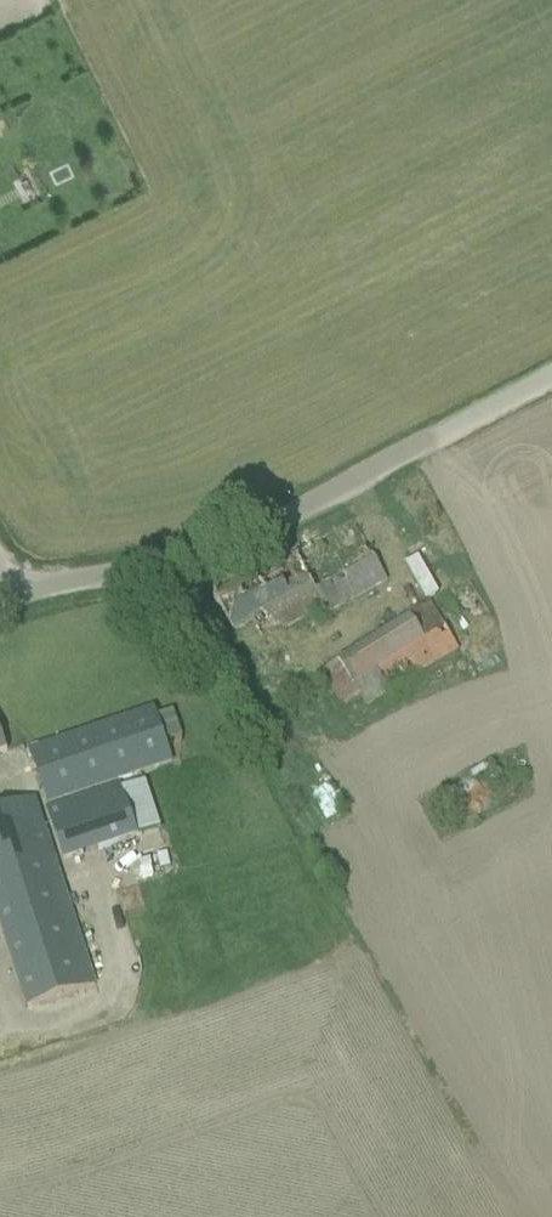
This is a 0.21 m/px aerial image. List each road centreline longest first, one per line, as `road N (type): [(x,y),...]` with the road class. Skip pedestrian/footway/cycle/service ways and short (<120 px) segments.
road 1 (unclassified): [(12,585),(91,580),(206,553),(280,521),(551,370)]

